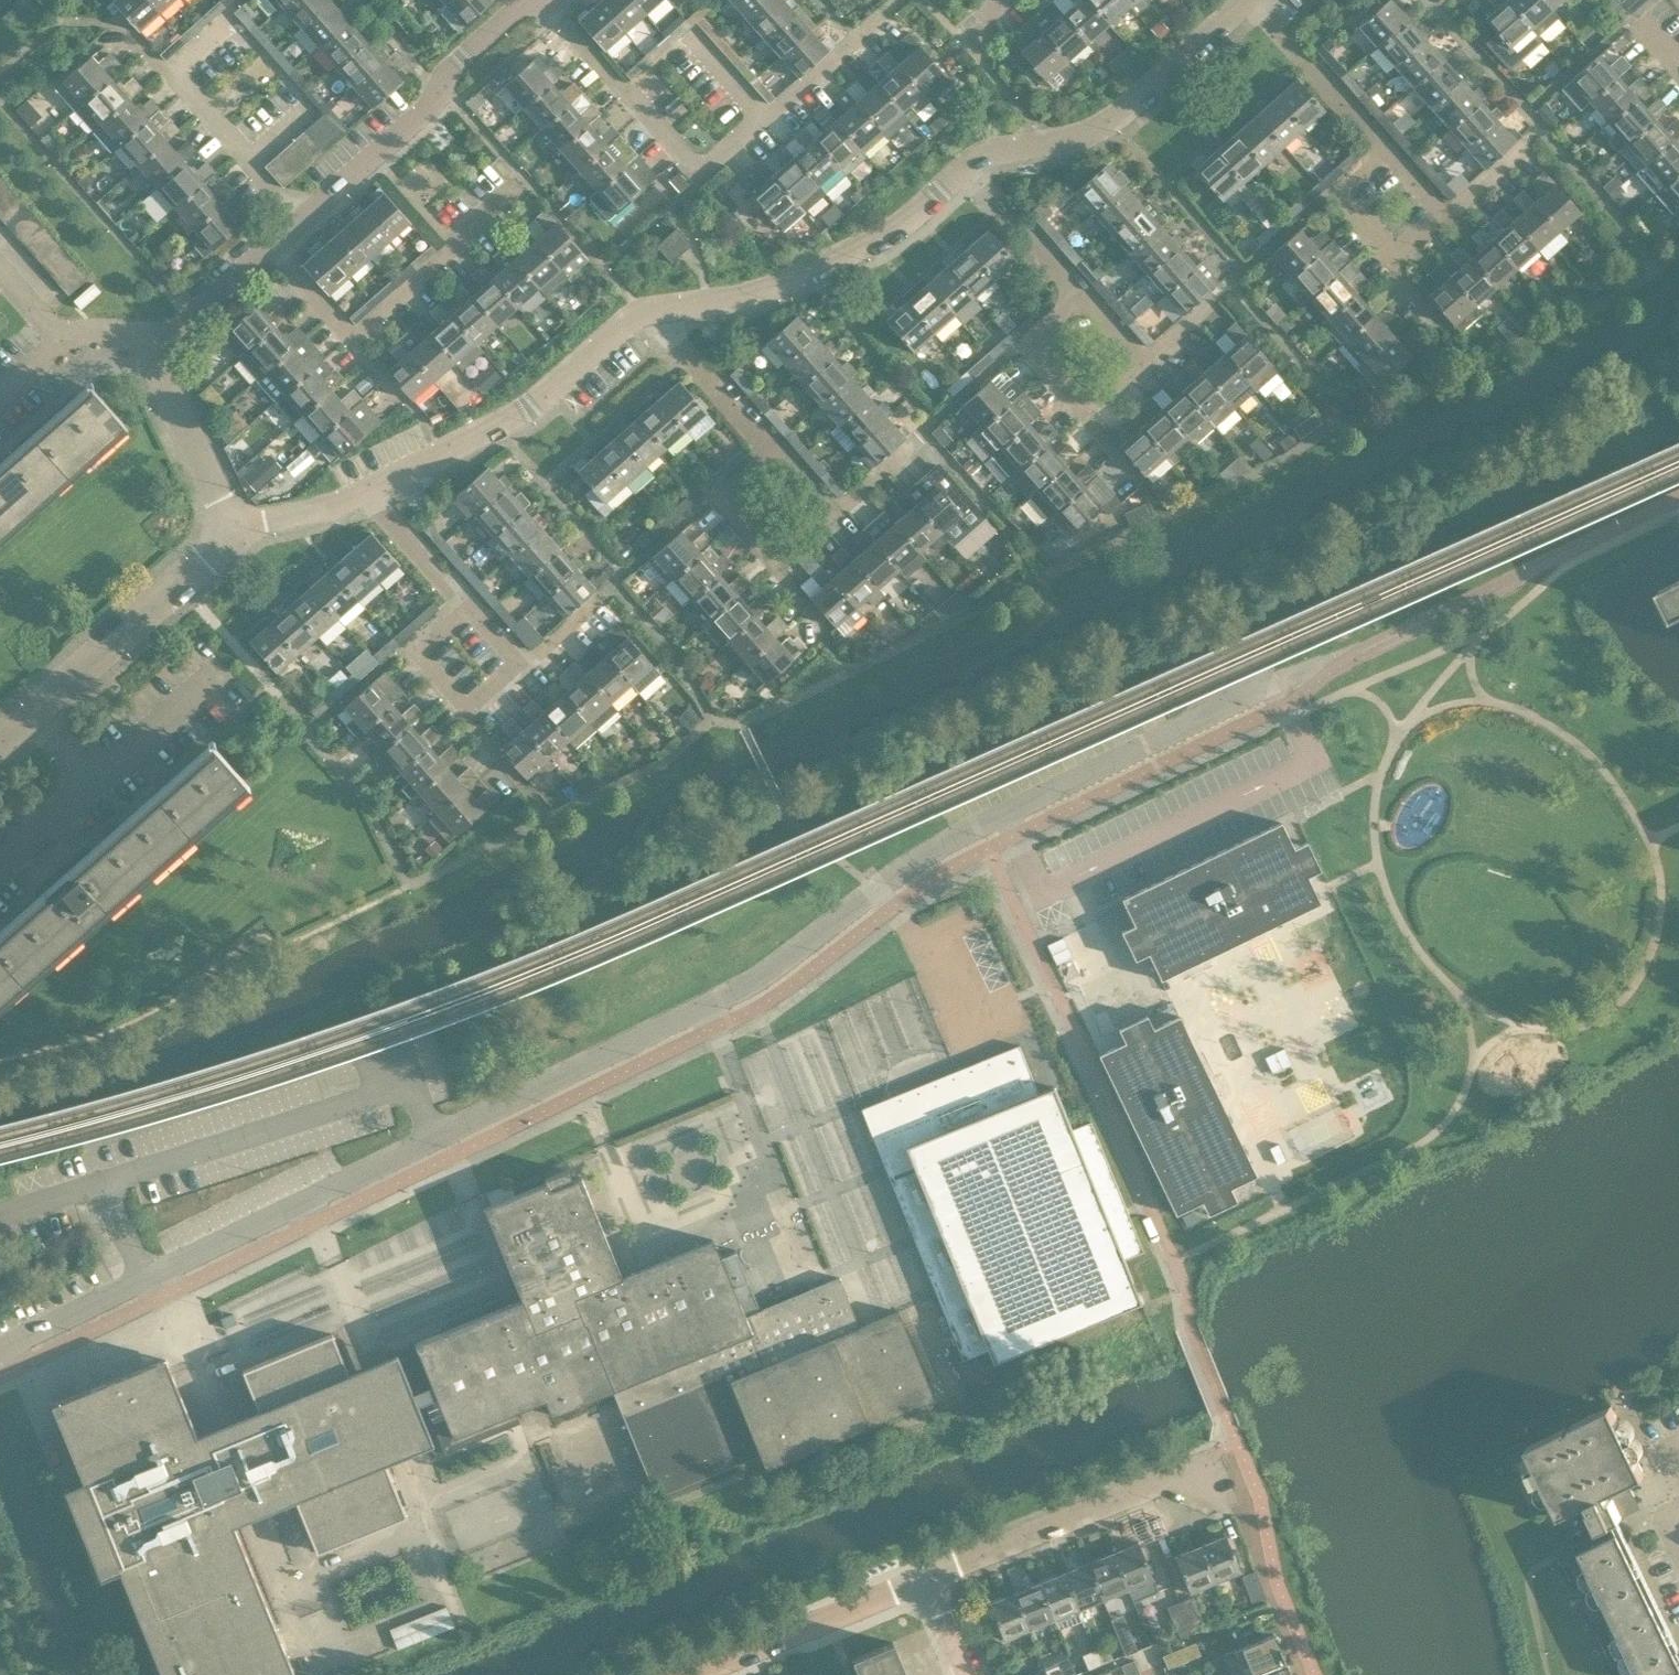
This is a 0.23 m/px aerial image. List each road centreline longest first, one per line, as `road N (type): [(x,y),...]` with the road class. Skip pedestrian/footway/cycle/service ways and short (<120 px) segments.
road 1 (residential): [(0,1345),(435,1142),(700,1006),(956,833),(1312,666),(1355,656)]
road 2 (residential): [(653,312),(786,286),(898,227),(962,172)]
road 3 (residential): [(365,493),(531,411),(619,330),(653,312)]
road 4 (residential): [(962,172),(986,155),(1098,130),(1249,7)]
road 5 (residential): [(303,220),(423,114),(462,58),(533,0)]
road 6 (residential): [(546,0),(691,163),(709,166),(763,117)]
road 7 (residential): [(922,1578),(1199,1467)]
road 8 (residential): [(30,717),(234,534)]
road 9 (residential): [(683,1674),(922,1578)]
road 10 (residential): [(353,342),(525,178)]
road 11 (residential): [(234,534),(143,339)]
road 12 (residential): [(1385,155),(1249,7)]
road 13 (residential): [(778,454),(653,312)]
road 14 (residential): [(1078,302),(962,172)]
road 15 (residential): [(91,783),(217,673)]
road 16 (residential): [(763,117),(884,12)]
road 17 (residential): [(143,339),(192,320),(271,250)]
road 18 (residential): [(1078,302),(1026,350),(1079,416)]
road 19 (residential): [(469,608),(365,493)]
road 20 (residential): [(778,454),(722,500),(773,564)]
road 21 (residential): [(1396,265),(1338,197),(1385,155)]
road 22 (residential): [(469,608),(420,653),(468,707)]
road 23 (residential): [(234,534),(365,493)]
road 24 (residential): [(271,250),(353,342)]
road 25 (residential): [(517,661),(536,655),(612,586)]
road 26 (residential): [(0,862),(91,783)]

